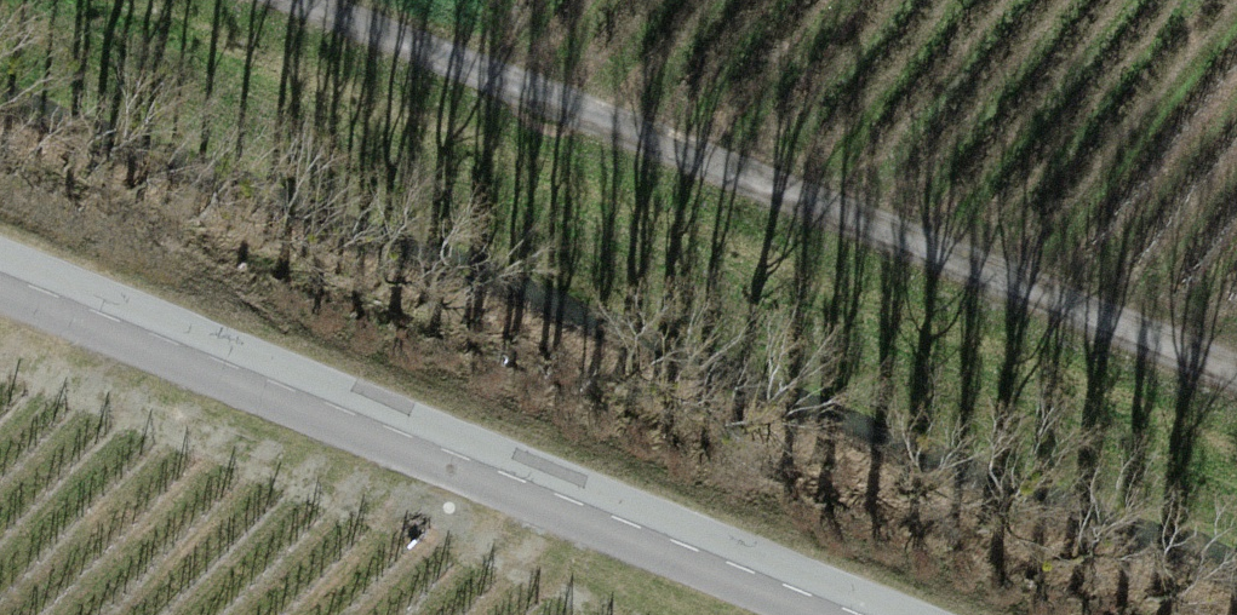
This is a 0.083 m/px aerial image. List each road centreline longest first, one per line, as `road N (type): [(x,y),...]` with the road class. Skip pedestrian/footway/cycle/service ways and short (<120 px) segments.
road 1 (track): [(304,0),(1236,371)]
road 2 (unclassified): [(855,614),(0,277)]

